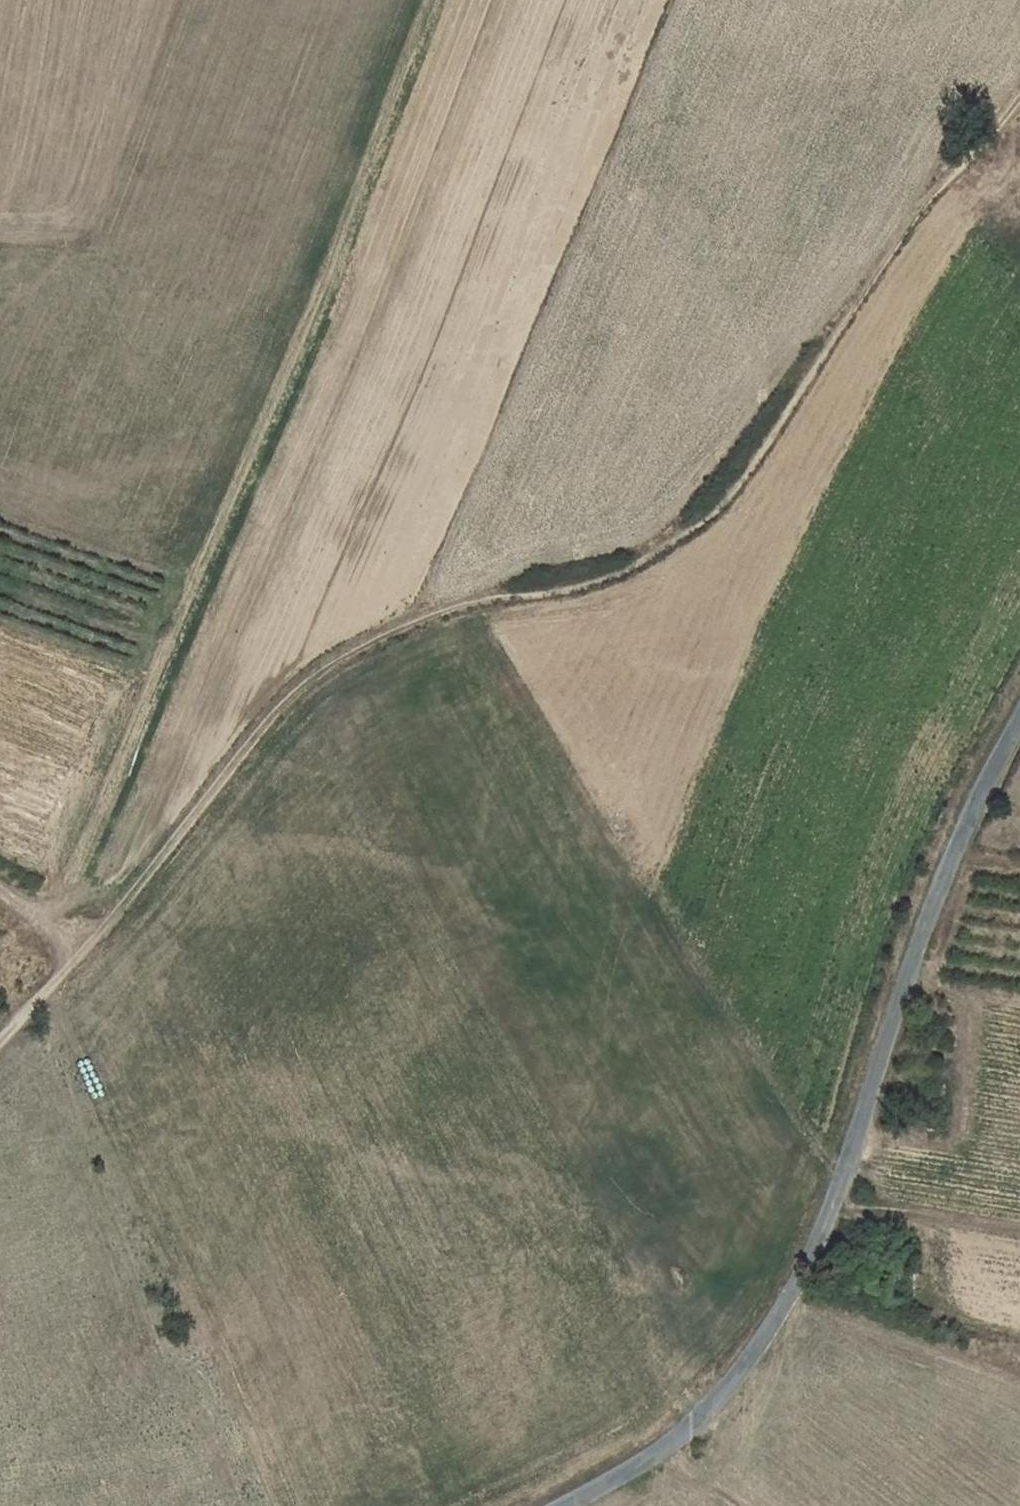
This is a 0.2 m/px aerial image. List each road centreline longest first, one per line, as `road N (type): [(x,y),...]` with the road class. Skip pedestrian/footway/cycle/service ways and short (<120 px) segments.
road 1 (track): [(0,1032),(281,708),(354,653),(465,609),(551,598),(624,574),(721,508),(934,195),(1019,87)]
road 2 (unclassified): [(556,1505),(686,1428),(770,1323),(811,1251),(963,823),(1019,710)]

